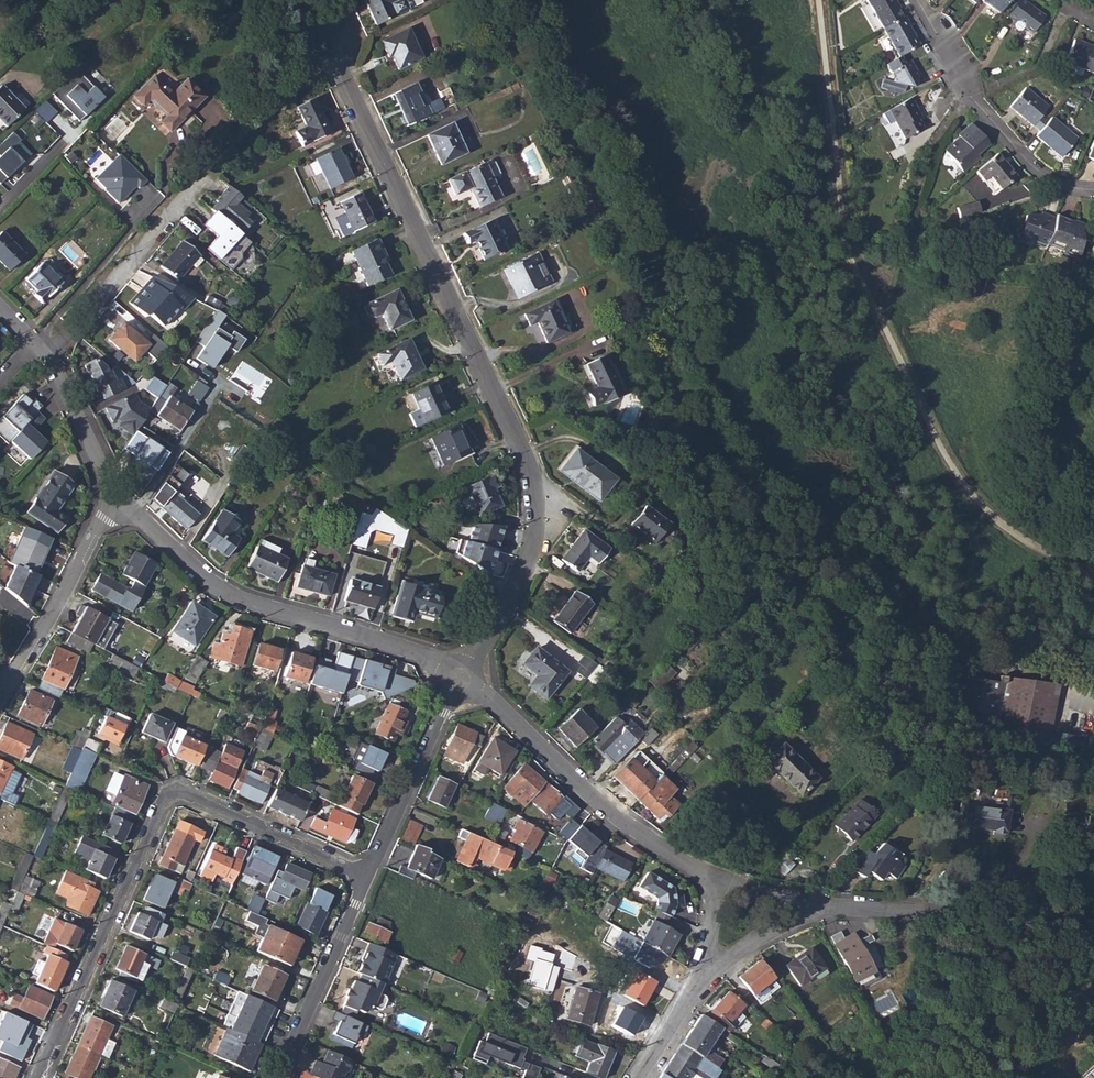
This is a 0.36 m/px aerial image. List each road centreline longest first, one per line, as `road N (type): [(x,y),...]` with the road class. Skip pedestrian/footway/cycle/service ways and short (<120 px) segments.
road 1 (residential): [(335,36),(341,80),(533,491),(532,542),(507,604),(461,676)]
road 2 (track): [(1093,573),(1069,566),(987,512),(934,438),(844,235),(820,0)]
road 3 (residential): [(37,1077),(162,802),(174,795),(367,879)]
road 4 (residential): [(112,485),(207,582),(243,603),(421,655),(461,676)]
road 5 (residential): [(461,676),(618,817),(709,873)]
road 6 (residential): [(815,904),(940,914),(1026,911),(1093,883)]
road 7 (residential): [(1093,191),(1034,170),(972,99),(916,0)]
road 8 (residential): [(206,160),(37,345)]
road 9 (residential): [(112,485),(104,520),(5,689)]
road 10 (residential): [(461,676),(367,879)]
road 11 (residential): [(367,879),(277,1077)]
road 12 (residential): [(37,345),(112,485)]
road 13 (residential): [(815,904),(697,985)]

